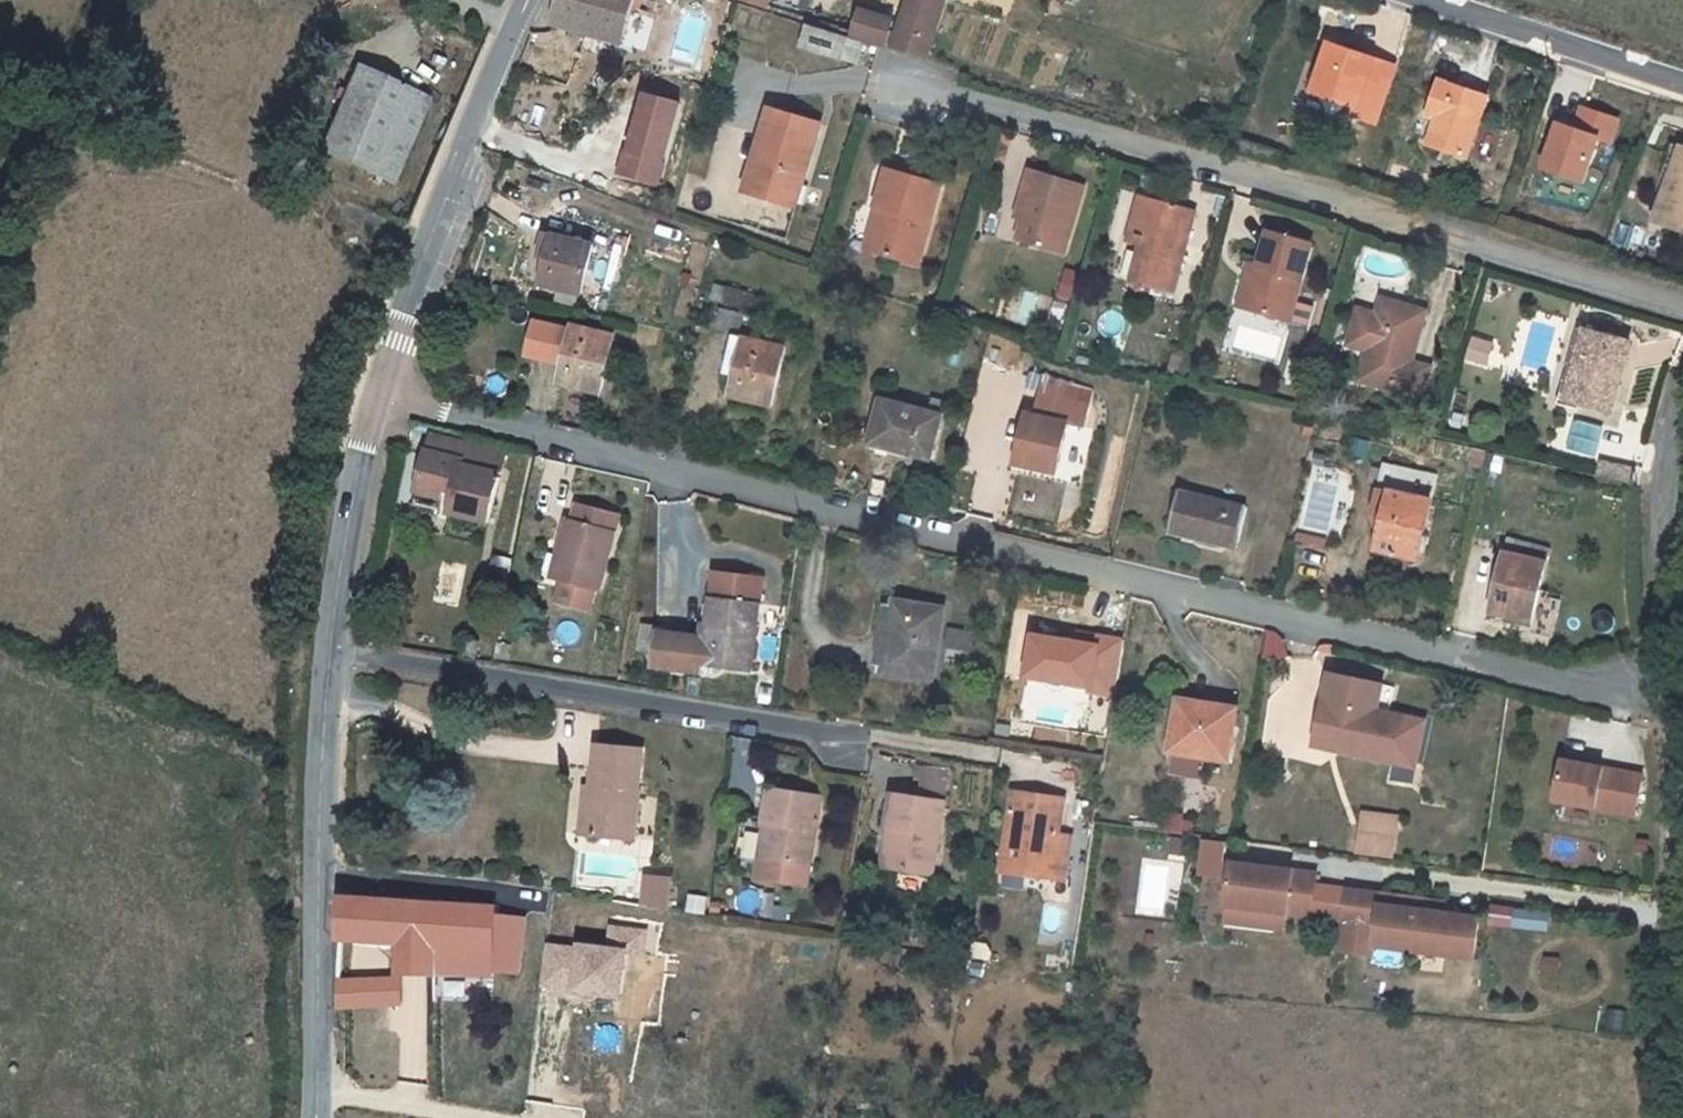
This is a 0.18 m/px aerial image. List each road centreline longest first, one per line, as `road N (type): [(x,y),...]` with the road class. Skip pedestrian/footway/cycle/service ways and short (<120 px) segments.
road 1 (residential): [(375,393),(1503,669),(1673,684)]
road 2 (residential): [(1682,306),(1107,137),(886,83)]
road 3 (residential): [(849,739),(324,645)]
road 4 (tertiary): [(324,645),(309,895),(308,1117)]
road 5 (tertiary): [(527,0),(375,393)]
road 6 (residential): [(1673,684),(1663,514),(1682,394)]
road 7 (unclassified): [(1432,0),(1682,87)]
road 8 (tertiary): [(375,393),(324,645)]
road 9 (residential): [(1676,915),(1673,684)]

